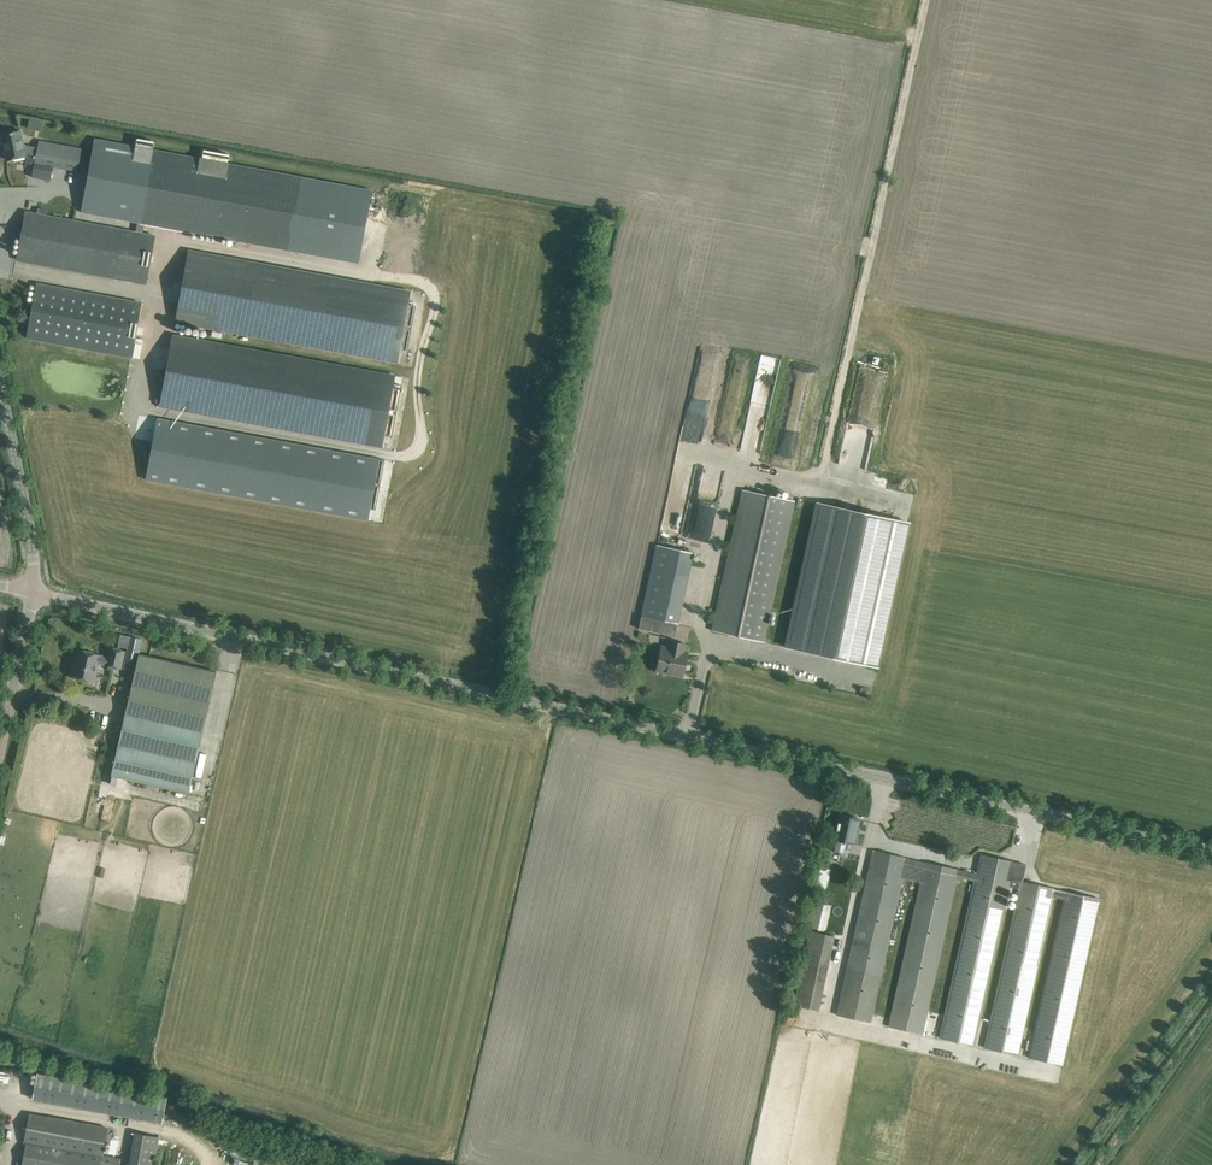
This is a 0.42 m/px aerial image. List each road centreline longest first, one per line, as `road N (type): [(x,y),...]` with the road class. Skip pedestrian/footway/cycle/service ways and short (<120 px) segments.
road 1 (unclassified): [(1211,849),(35,590)]
road 2 (unclassified): [(35,590),(39,565),(0,373)]
road 3 (unclassified): [(0,748),(35,590)]

